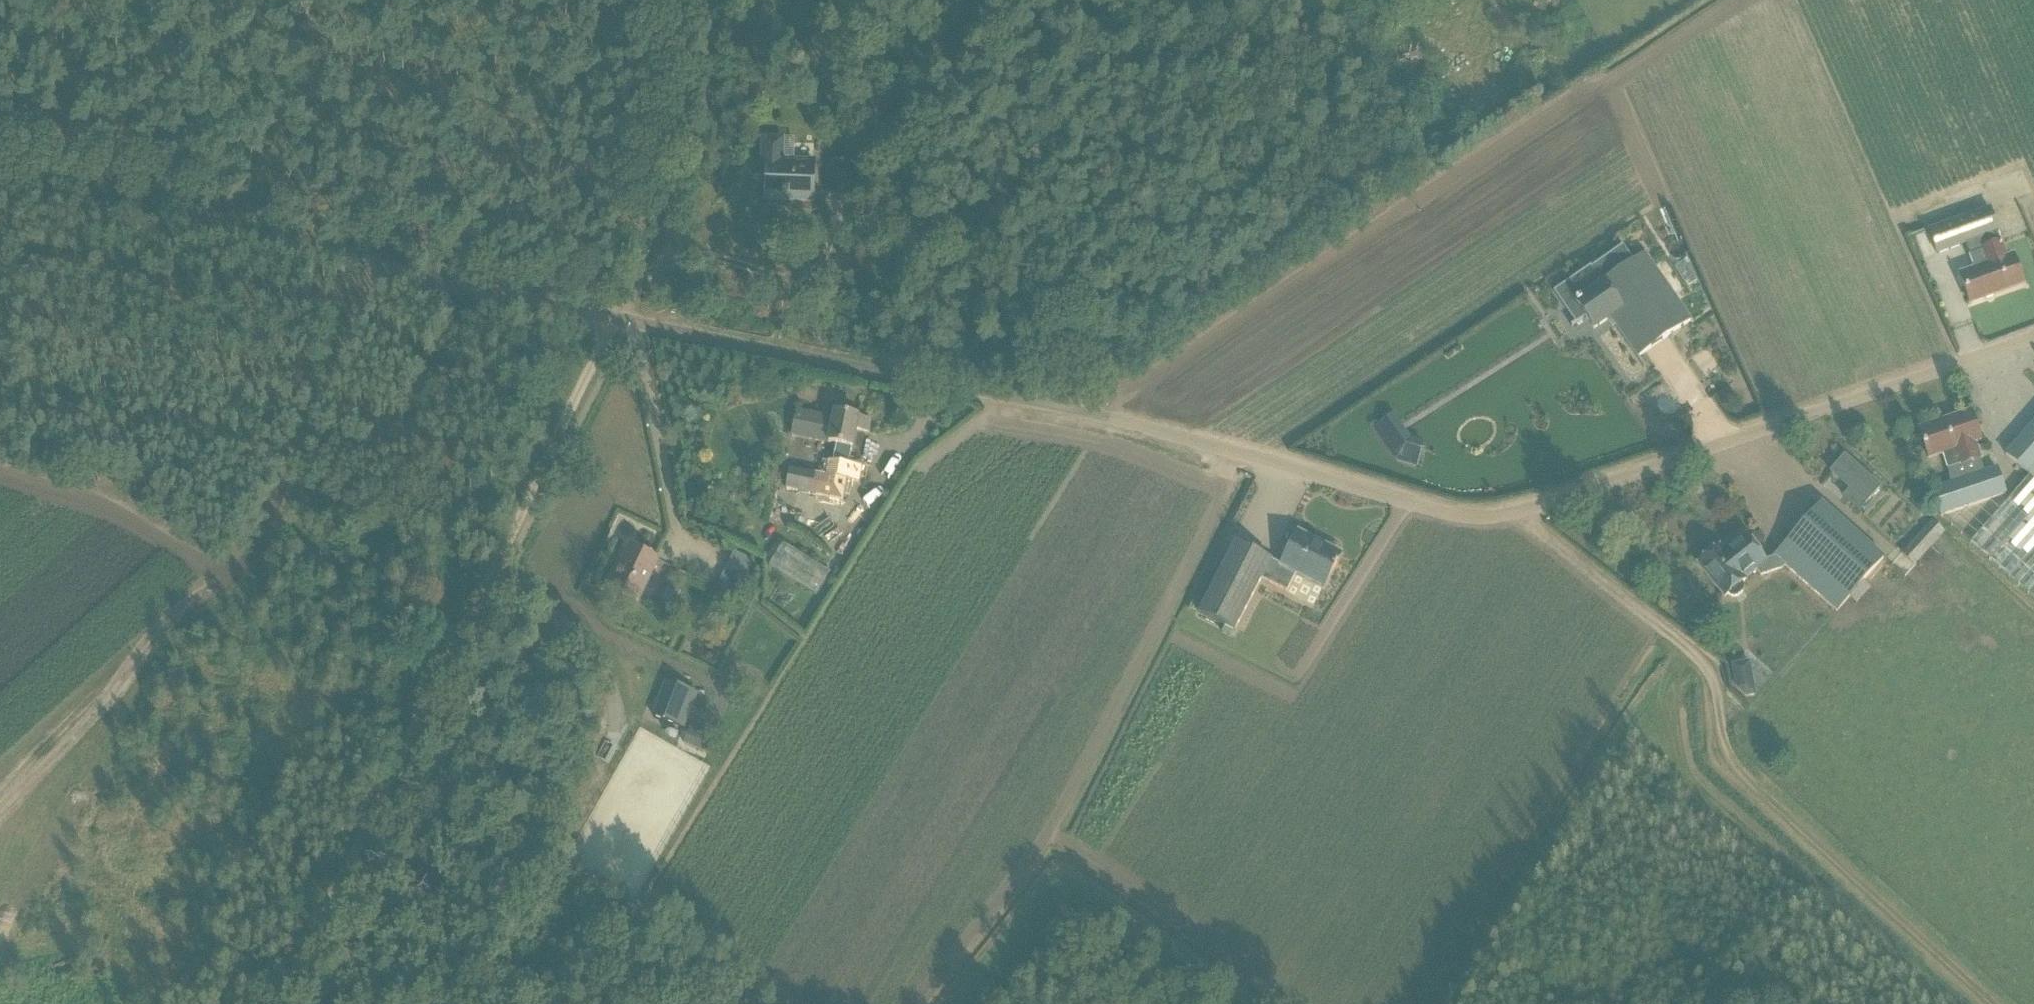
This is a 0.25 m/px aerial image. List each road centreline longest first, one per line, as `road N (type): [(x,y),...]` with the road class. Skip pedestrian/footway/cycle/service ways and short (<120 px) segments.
road 1 (unclassified): [(617,320),(1056,408),(1361,496),(1491,523),(1815,402),(1965,368),(2033,342)]
road 2 (track): [(280,1003),(402,741),(617,320)]
road 3 (unclassified): [(617,320),(0,196)]
road 4 (track): [(662,0),(643,243),(617,320)]

